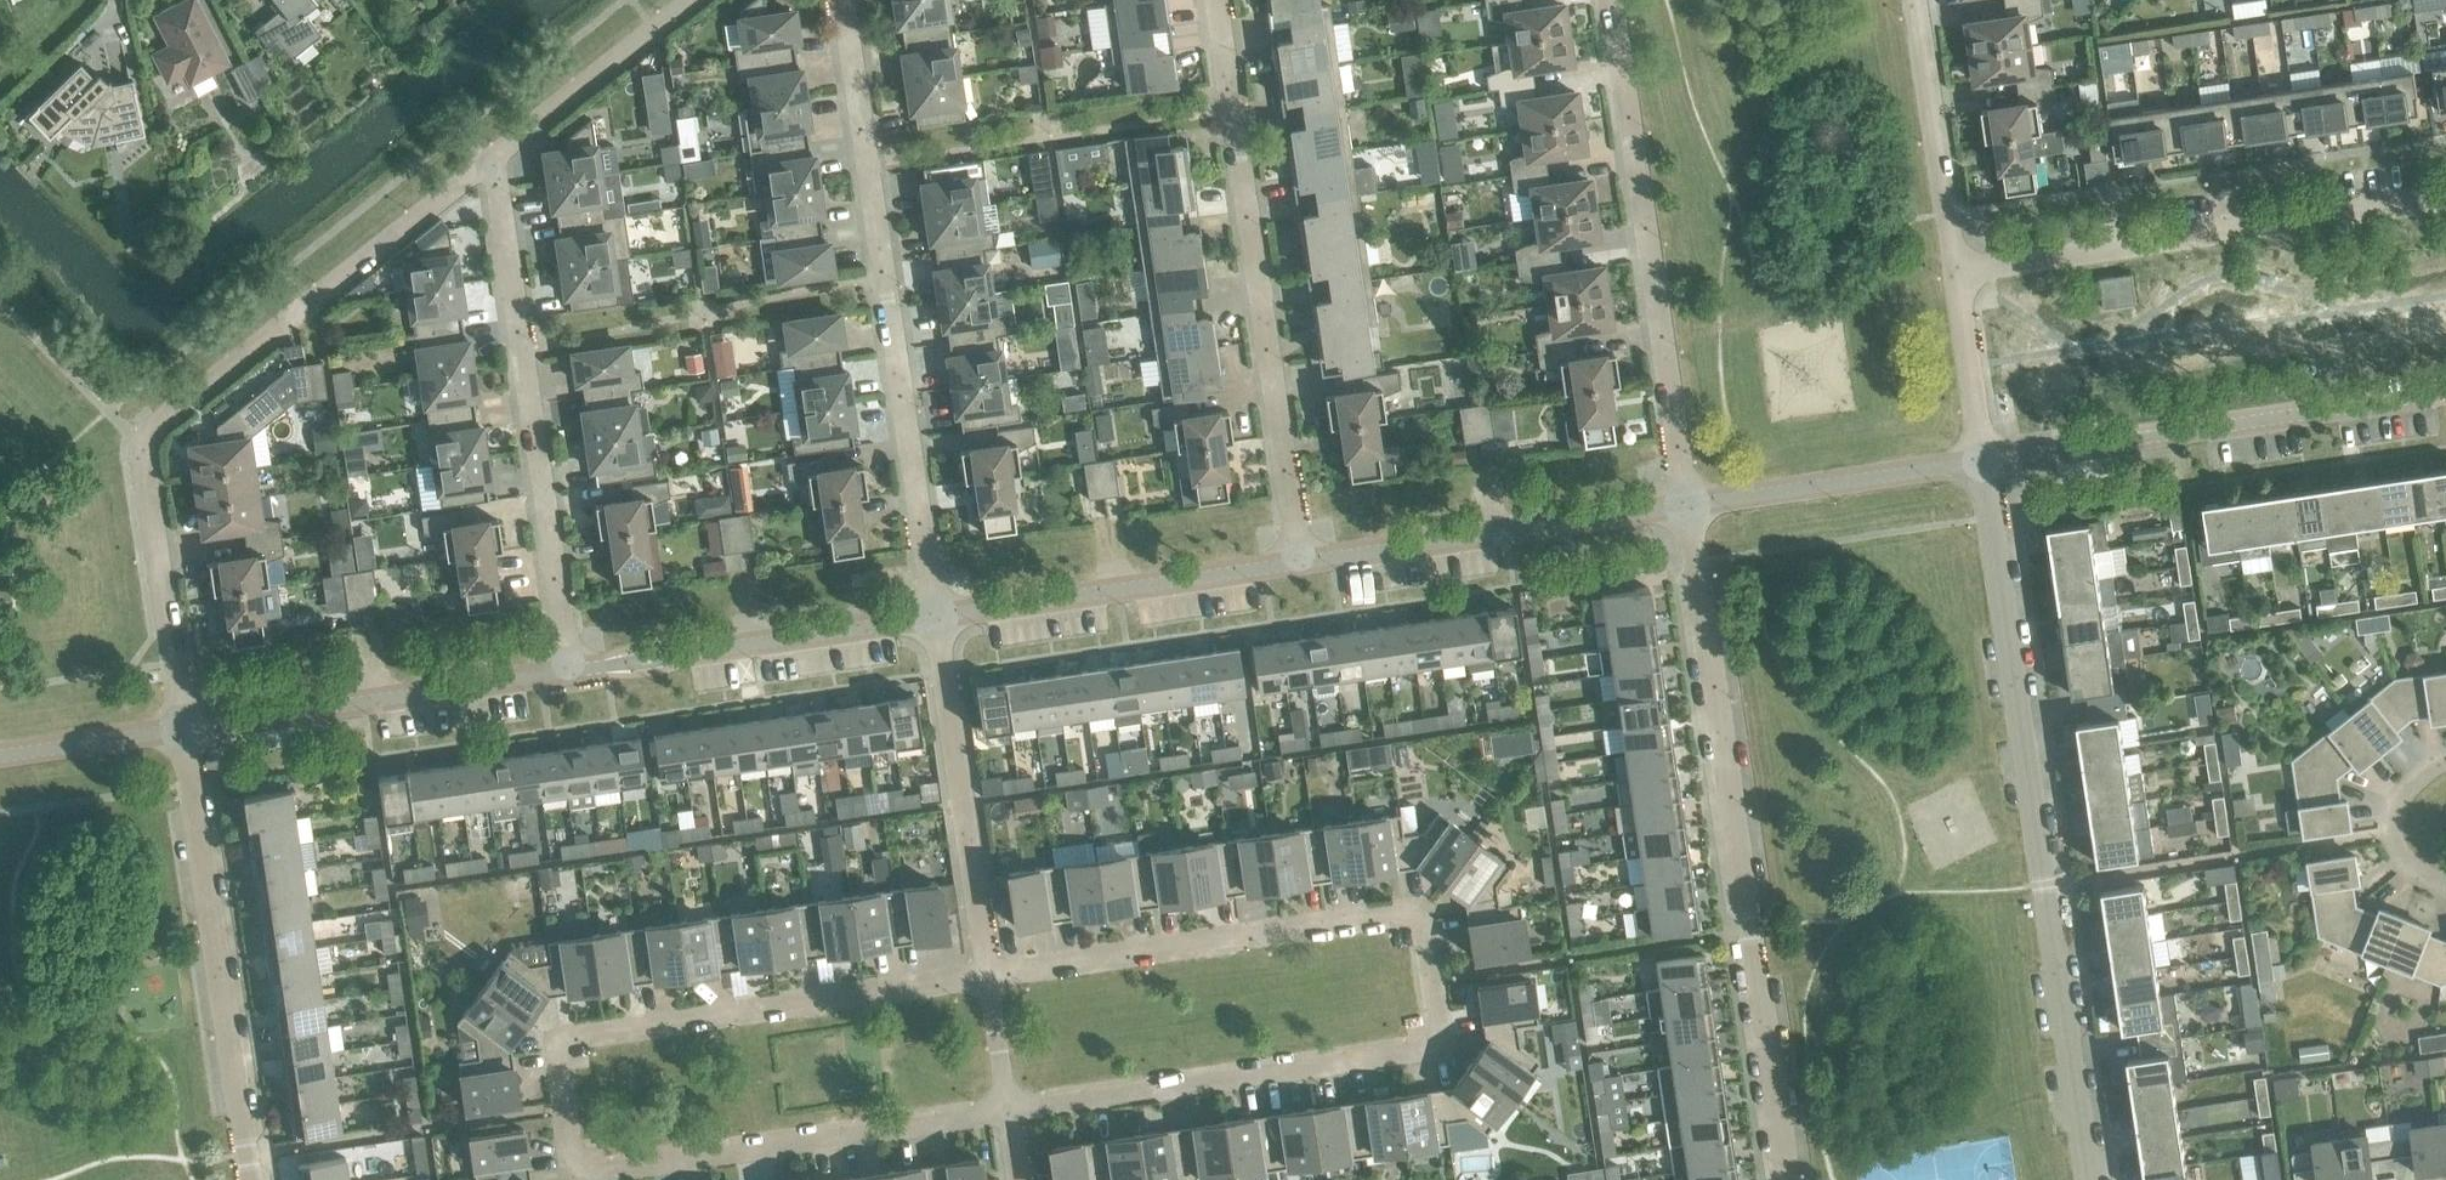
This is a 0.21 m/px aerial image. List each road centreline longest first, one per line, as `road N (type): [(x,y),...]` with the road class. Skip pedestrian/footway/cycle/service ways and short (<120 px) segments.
road 1 (residential): [(988,980),(577,1036),(558,1068),(563,1112),(571,1163),(589,1175),(1005,1110)]
road 2 (residential): [(1005,1110),(1415,1049),(1434,1028),(1431,972),(1426,933),(1404,915),(988,980)]
road 3 (residential): [(180,733),(141,447),(156,421),(494,177)]
road 4 (tertiary): [(2088,1179),(1984,465)]
road 5 (residential): [(1784,1179),(1683,510)]
road 6 (residential): [(933,621),(836,0)]
road 7 (residential): [(1301,566),(1209,0)]
road 8 (residential): [(1608,0),(1683,510)]
road 9 (residential): [(565,675),(494,177)]
road 10 (residential): [(1956,274),(2445,195)]
road 11 (tertiary): [(1984,465),(2445,394)]
road 12 (residential): [(180,733),(248,1179)]
road 13 (tertiary): [(180,733),(565,675)]
road 14 (tertiary): [(1301,566),(1683,510)]
road 15 (tertiary): [(933,621),(1301,566)]
road 16 (tertiary): [(565,675),(933,621)]
road 17 (residential): [(988,980),(933,621)]
road 18 (tertiary): [(1683,510),(1984,465)]
road 19 (residential): [(1956,274),(1916,0)]
road 20 (residential): [(494,177),(705,0)]
road 21 (residential): [(1984,465),(1956,274)]
road 22 (tertiary): [(0,759),(180,733)]
road 23 (residential): [(2445,887),(2393,837),(2400,800),(2445,761)]
road 24 (residential): [(1005,1110),(988,980)]

